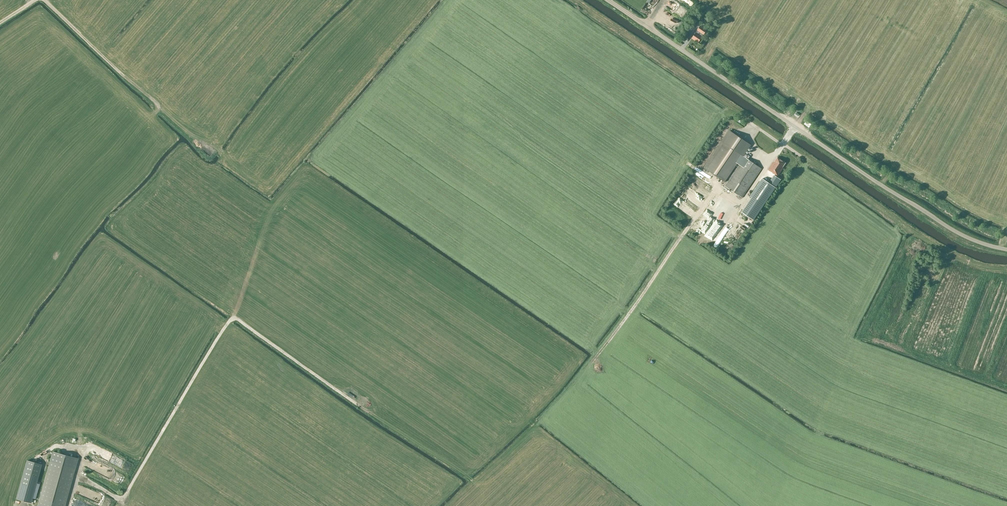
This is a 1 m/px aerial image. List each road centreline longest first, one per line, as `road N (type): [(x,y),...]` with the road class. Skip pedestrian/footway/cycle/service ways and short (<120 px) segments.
road 1 (unclassified): [(1006,249),(959,233),(892,192),(608,0)]

